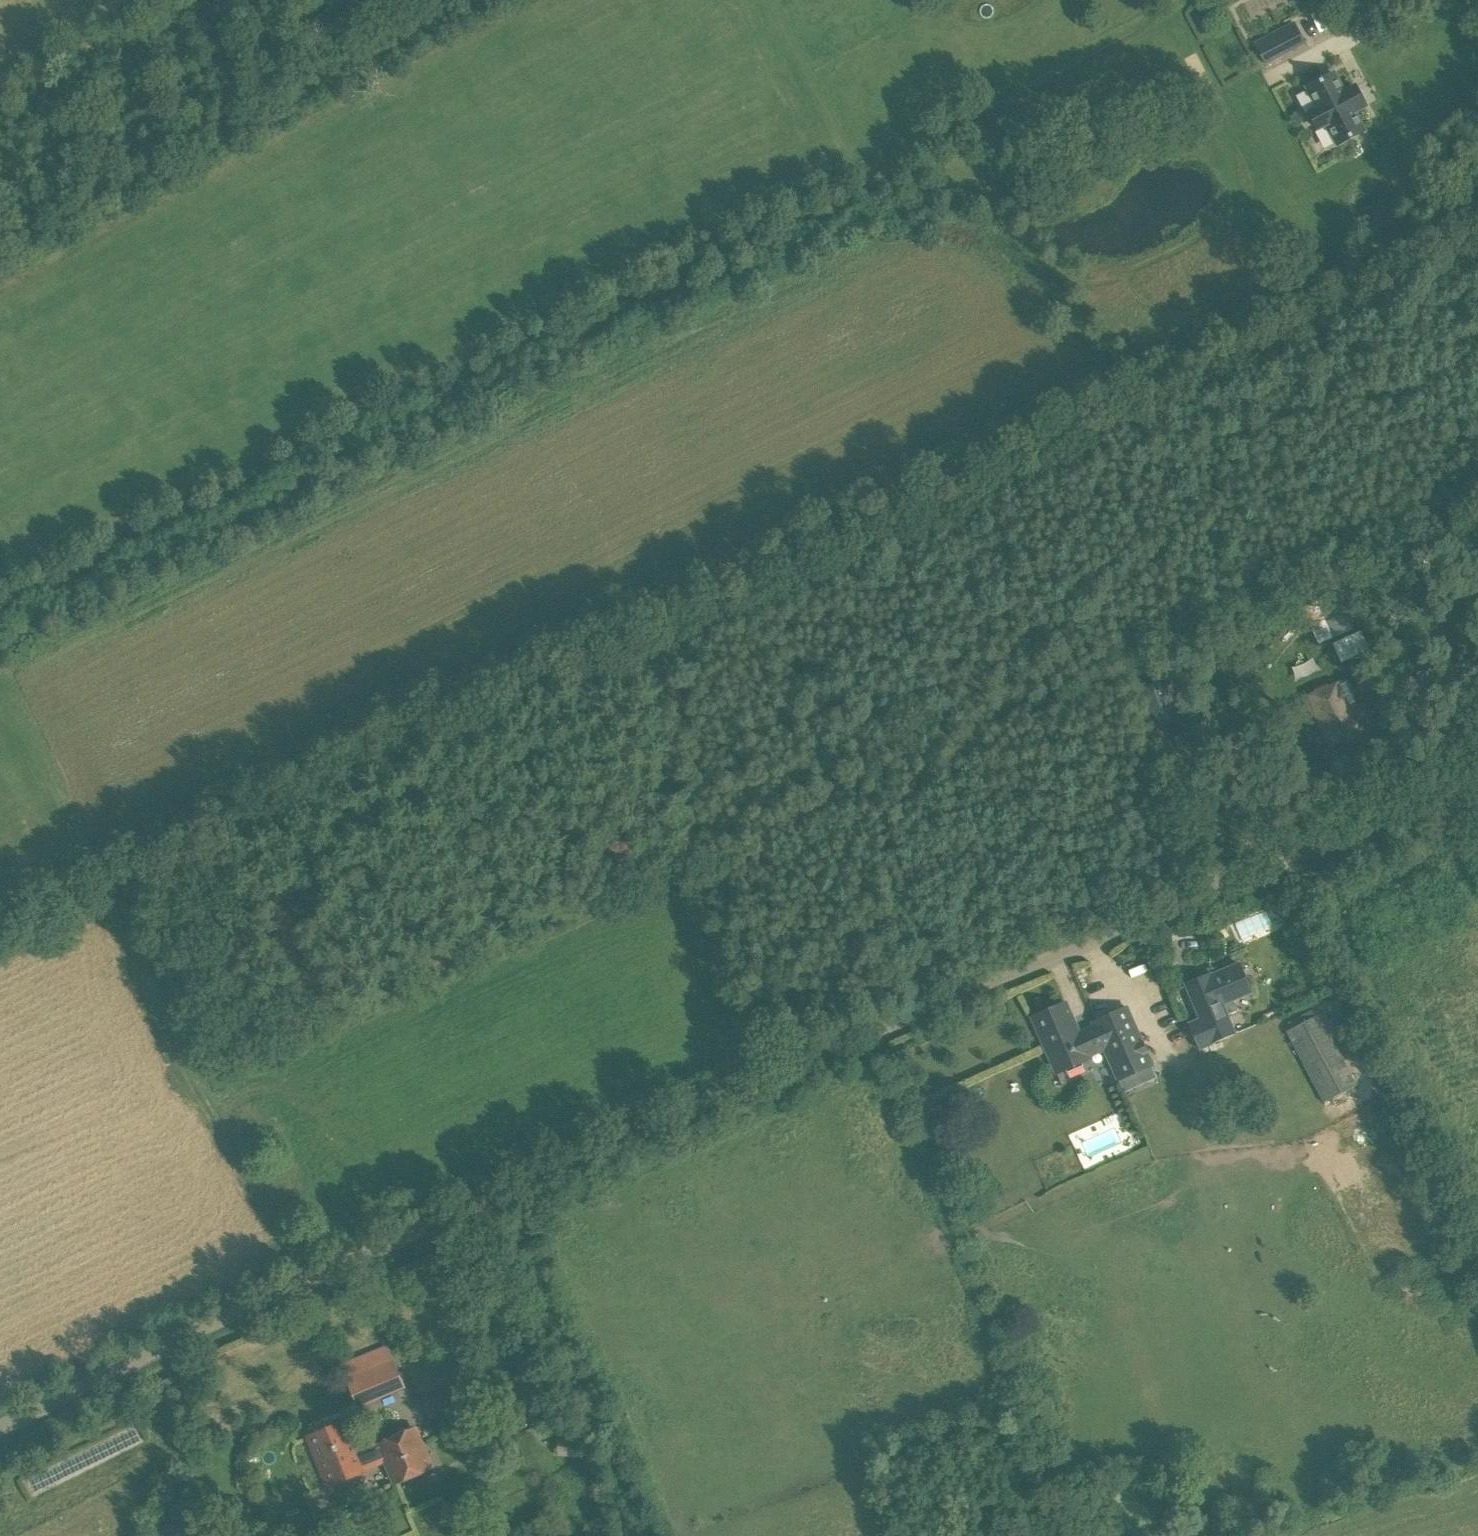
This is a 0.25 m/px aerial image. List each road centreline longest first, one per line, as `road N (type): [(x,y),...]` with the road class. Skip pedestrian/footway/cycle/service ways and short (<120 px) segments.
road 1 (unclassified): [(0,1422),(902,1013),(1477,772)]

